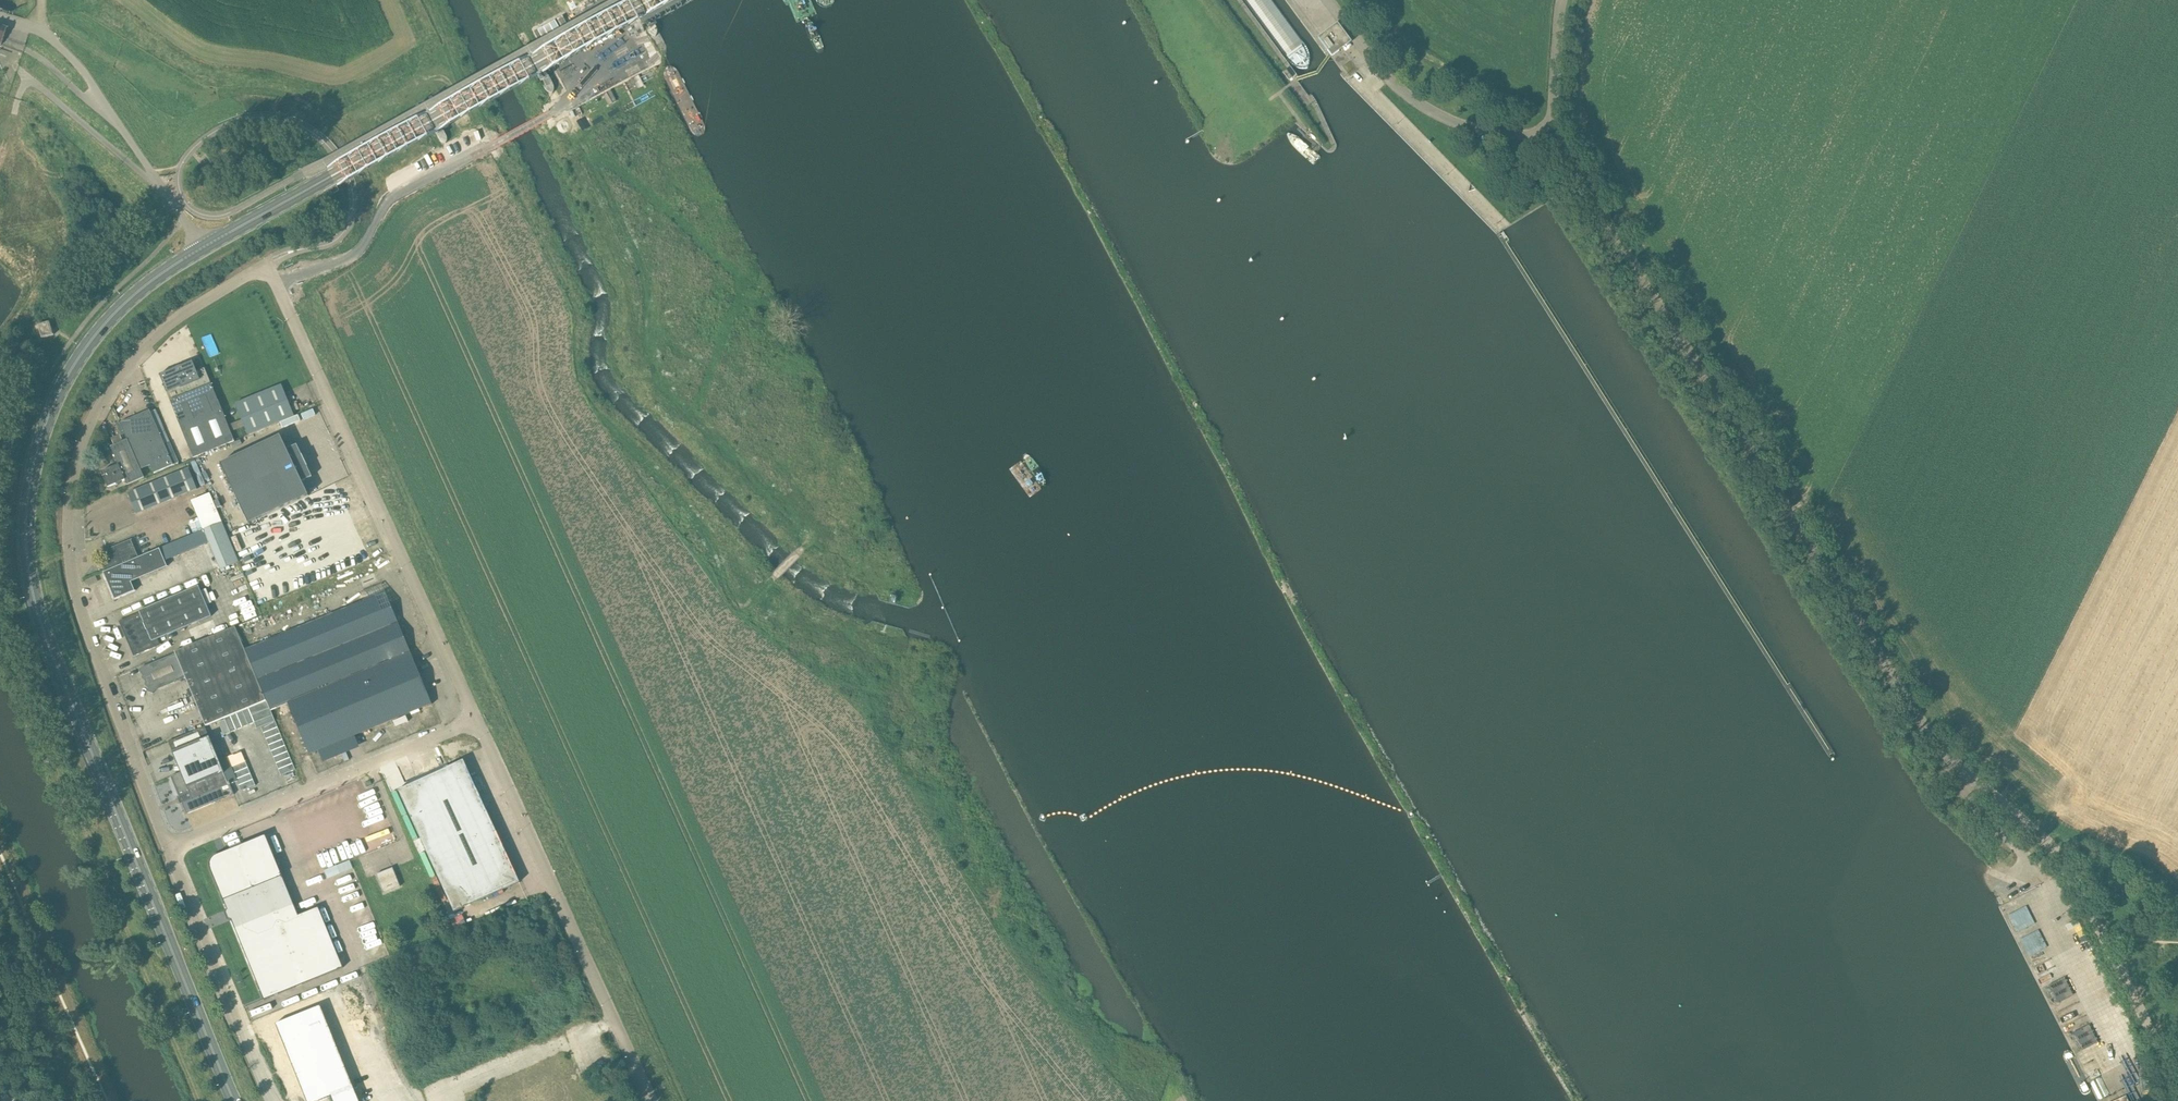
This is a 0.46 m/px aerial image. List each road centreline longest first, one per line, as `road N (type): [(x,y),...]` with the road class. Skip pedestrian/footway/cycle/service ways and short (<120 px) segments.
road 1 (unclassified): [(1551,135),(1943,752),(2062,858),(2160,1050),(2171,1100)]
road 2 (primary): [(234,1100),(54,658),(27,535),(35,457),(66,378),(119,308),(203,247)]
road 3 (unclassified): [(168,850),(73,585),(75,474),(102,402),(133,361),(178,320),(269,266)]
road 4 (primary): [(203,247),(656,0)]
road 5 (unclassified): [(477,721),(269,266)]
road 6 (unclassified): [(652,1100),(477,721)]
road 7 (unclassified): [(168,850),(477,721)]
road 8 (unclassified): [(203,247),(77,63),(36,30),(0,17)]
road 9 (unclassified): [(1551,135),(1481,129),(1430,107),(1376,61),(1329,0)]
road 10 (unclassified): [(274,1100),(168,850)]
road 11 (unclassified): [(1562,0),(1551,135)]

